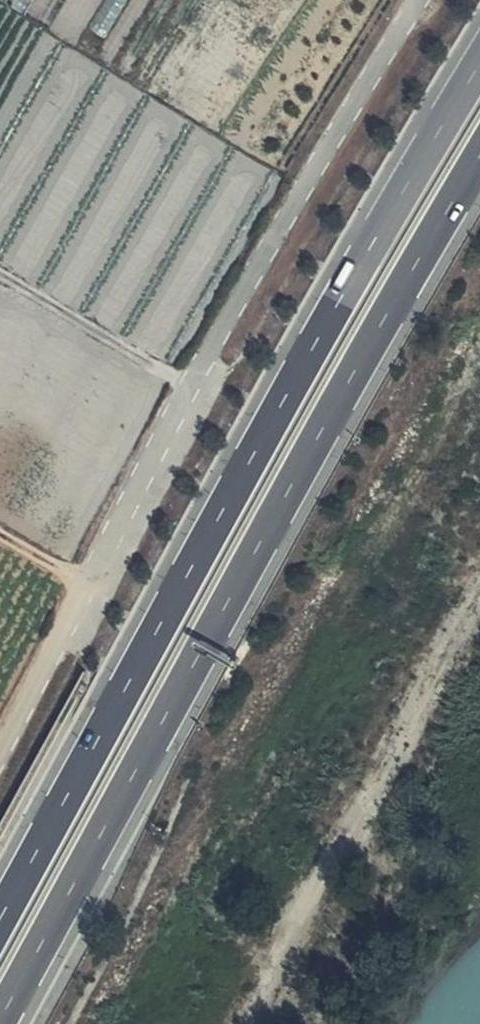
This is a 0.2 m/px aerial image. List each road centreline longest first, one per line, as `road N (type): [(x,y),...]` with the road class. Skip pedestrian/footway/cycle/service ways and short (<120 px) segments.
road 1 (trunk): [(0,1020),(479,158)]
road 2 (trunk): [(479,68),(0,921)]
road 3 (unclassified): [(426,0),(267,250),(0,757)]

